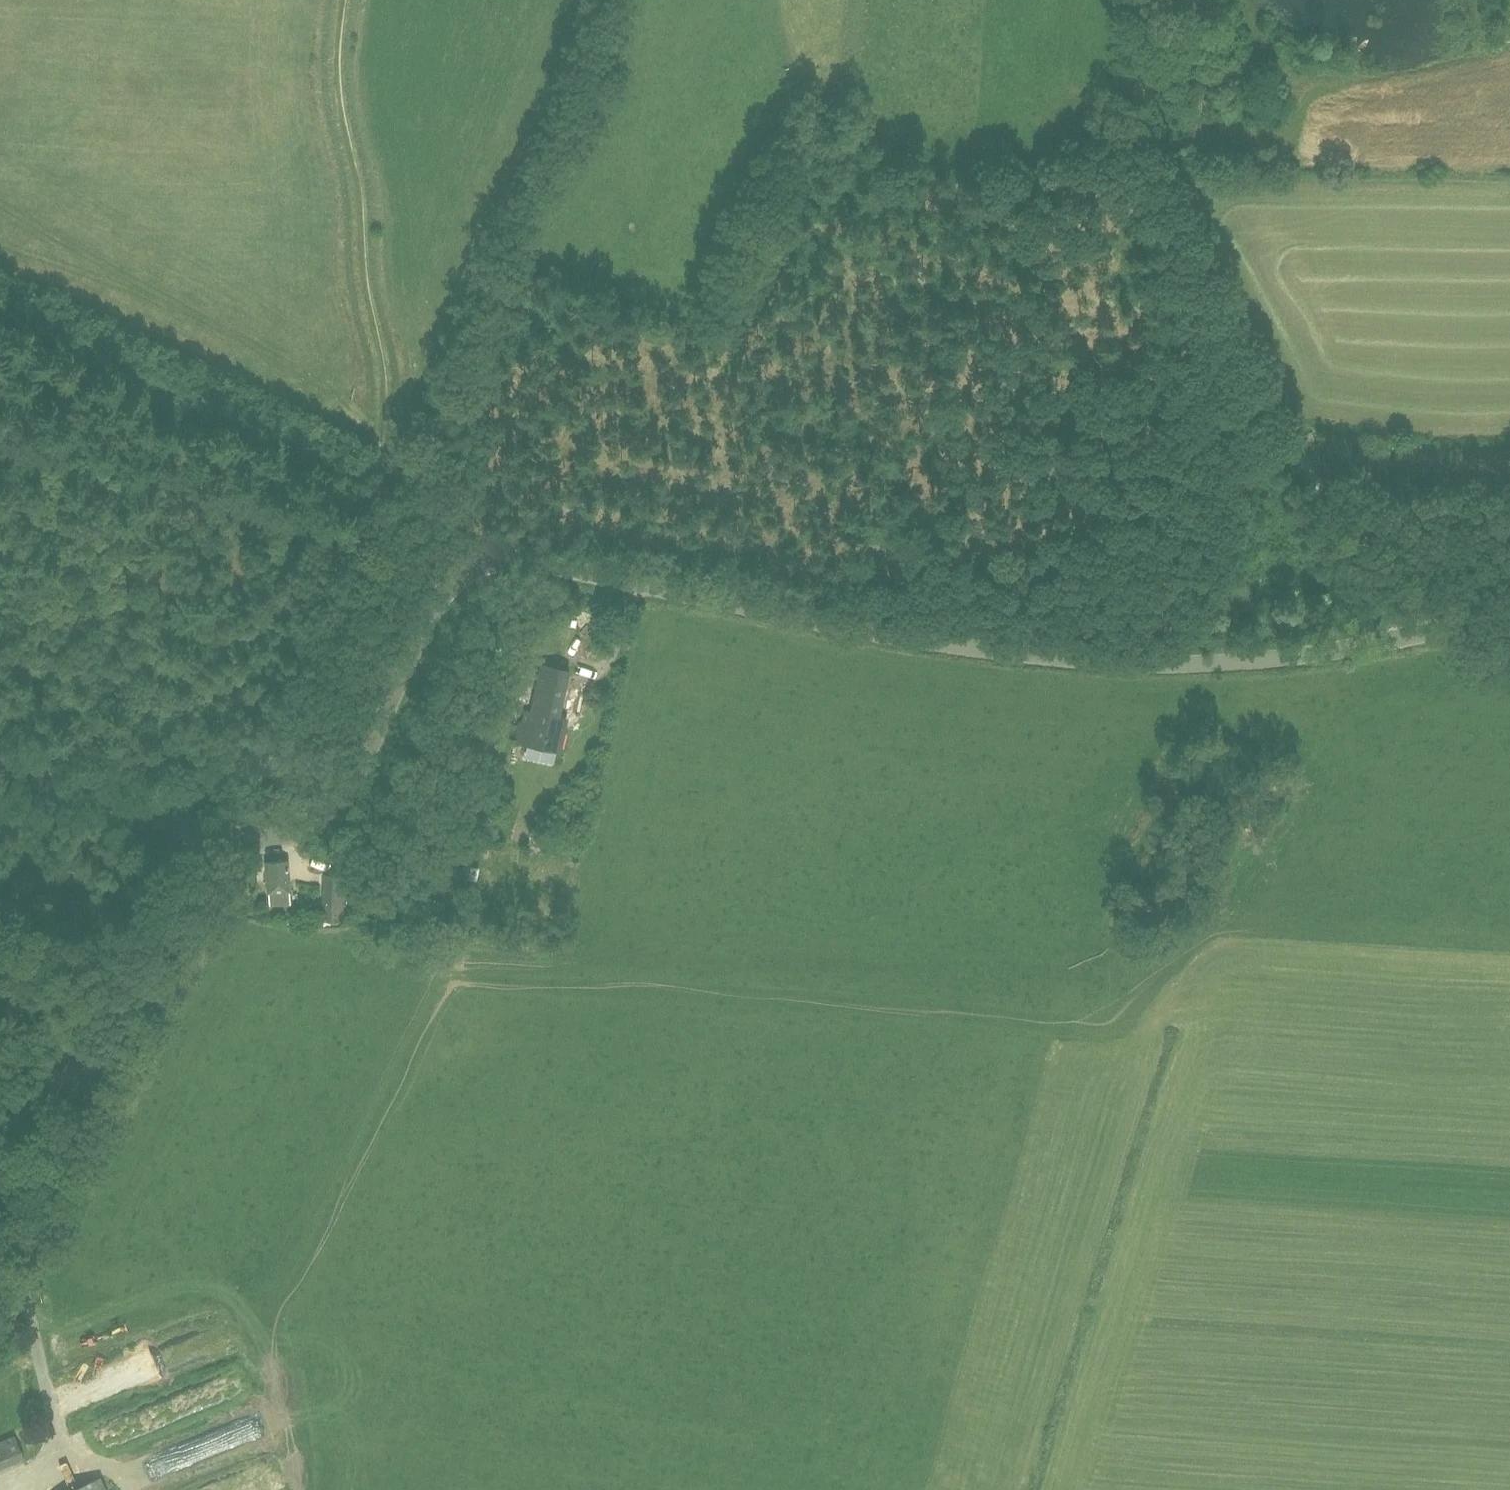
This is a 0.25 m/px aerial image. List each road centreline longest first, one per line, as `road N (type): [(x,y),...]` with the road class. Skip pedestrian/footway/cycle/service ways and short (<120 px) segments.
road 1 (tertiary): [(1509,626),(1297,665),(1158,665),(890,634),(534,561),(486,562),(452,586),(338,799),(293,830),(209,834)]
road 2 (unclassified): [(0,1248),(54,1165),(209,834)]
road 3 (track): [(381,459),(383,366),(337,60),(343,0)]
road 4 (tertiary): [(209,834),(0,764)]
road 5 (track): [(486,562),(381,459)]

